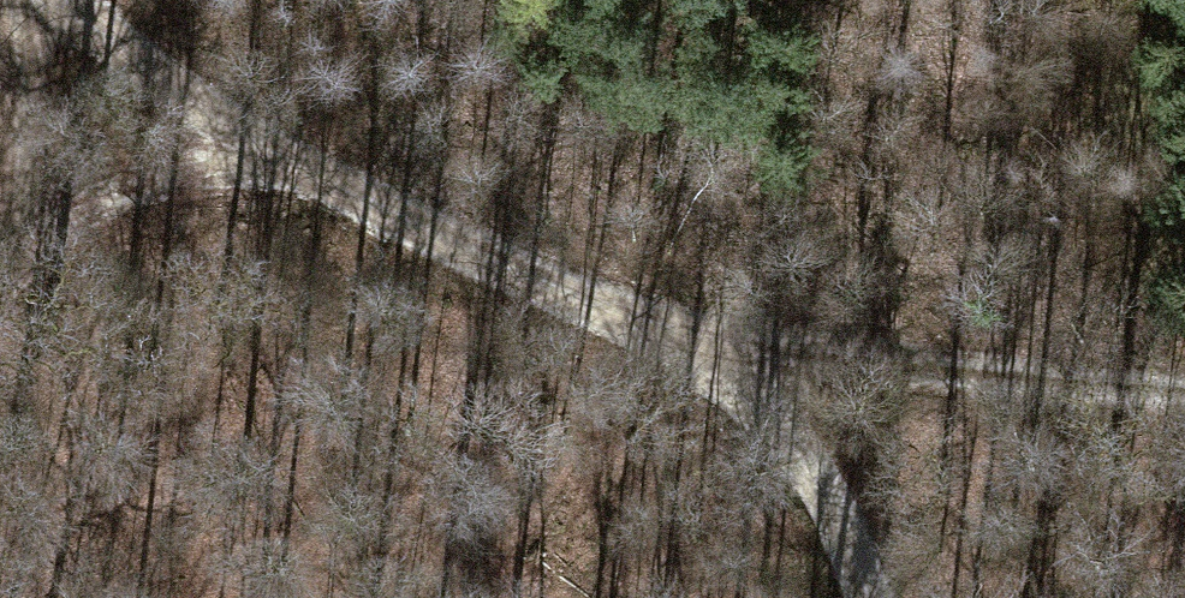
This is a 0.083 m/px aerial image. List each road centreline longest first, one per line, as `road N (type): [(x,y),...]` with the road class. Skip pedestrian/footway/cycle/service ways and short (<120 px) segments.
road 1 (track): [(108,0),(289,147),(784,383),(1184,368)]
road 2 (track): [(289,147),(24,245),(0,271)]
road 3 (track): [(40,0),(24,245)]
road 4 (track): [(856,597),(784,383)]

